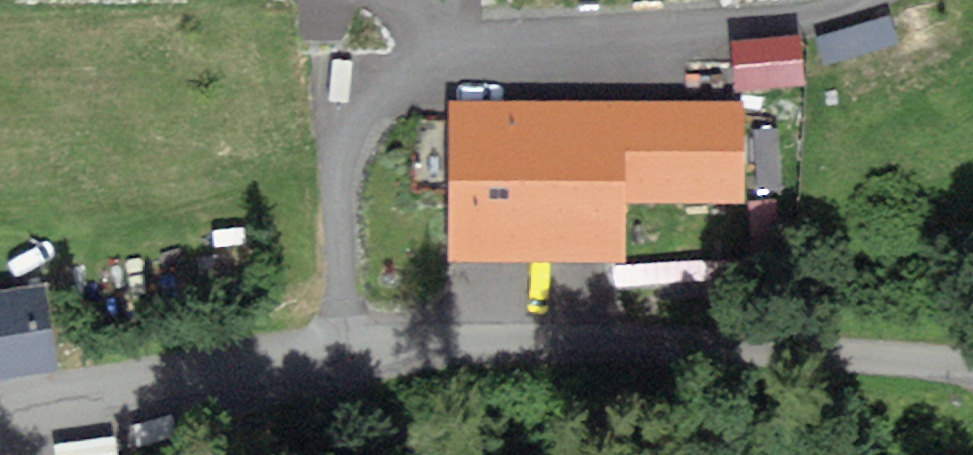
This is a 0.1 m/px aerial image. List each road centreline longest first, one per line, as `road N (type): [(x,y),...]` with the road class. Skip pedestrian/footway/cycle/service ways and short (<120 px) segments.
road 1 (residential): [(866,0),(768,24),(499,56),(416,84),(367,128),(343,169),(350,353)]
road 2 (unclassified): [(972,369),(648,343),(350,353)]
road 3 (unclassified): [(350,353),(0,407)]

